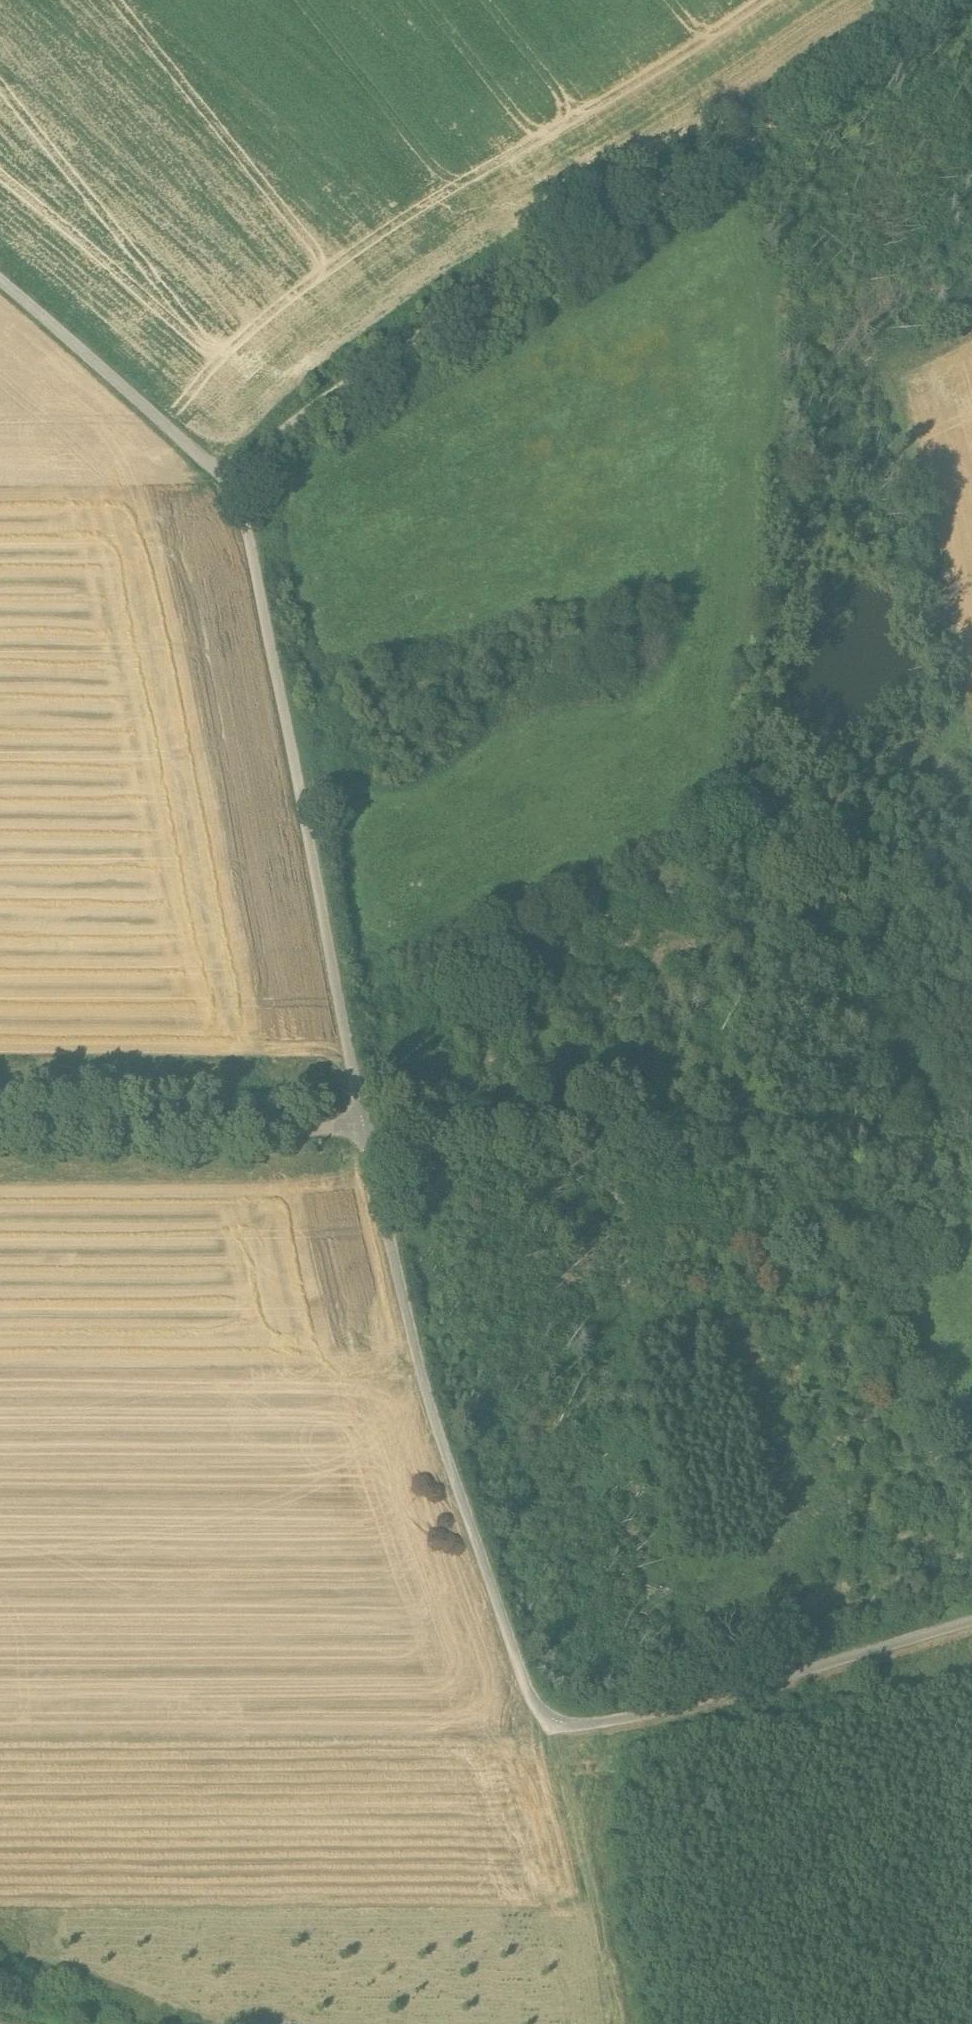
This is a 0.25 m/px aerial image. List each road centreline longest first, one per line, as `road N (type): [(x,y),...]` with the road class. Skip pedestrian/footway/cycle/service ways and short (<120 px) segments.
road 1 (unclassified): [(971,1614),(722,1684),(546,1715),(421,1394),(362,1127)]
road 2 (track): [(921,0),(570,246),(491,270),(359,362),(260,460),(245,489)]
road 3 (track): [(245,489),(283,692),(293,691),(330,871),(362,1127)]
road 4 (track): [(0,1127),(362,1127)]
road 5 (track): [(0,282),(245,489)]
road 6 (track): [(614,2023),(546,1715)]
road 7 (track): [(263,2023),(122,1990),(16,1927)]

